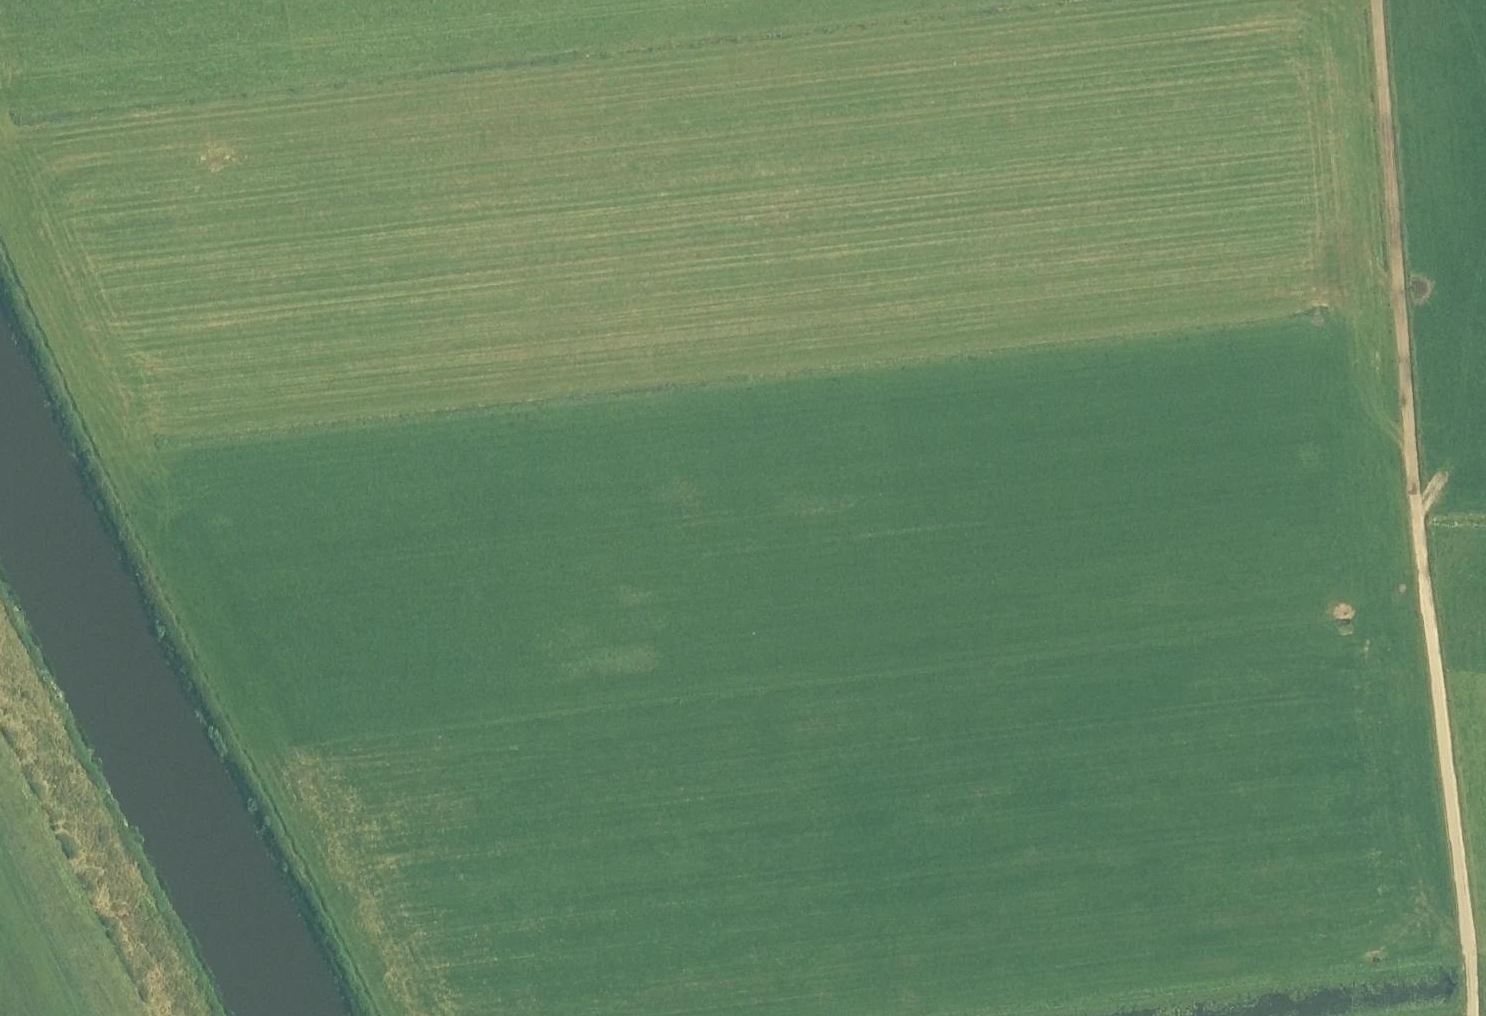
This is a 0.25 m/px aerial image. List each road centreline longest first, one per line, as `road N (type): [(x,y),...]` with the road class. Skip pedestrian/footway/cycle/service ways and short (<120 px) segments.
road 1 (track): [(1465,1015),(1374,0)]

